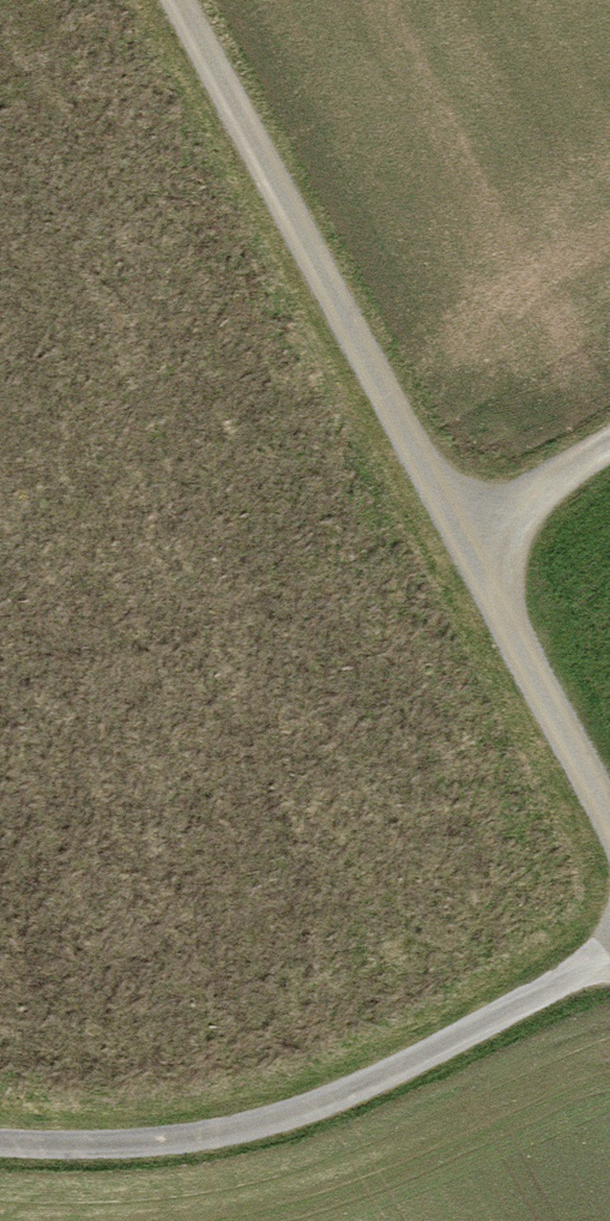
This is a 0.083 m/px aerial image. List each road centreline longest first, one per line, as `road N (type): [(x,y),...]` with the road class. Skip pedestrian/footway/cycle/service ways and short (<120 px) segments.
road 1 (track): [(0,1143),(145,1143),(287,1118),(609,964)]
road 2 (track): [(178,0),(466,539)]
road 3 (track): [(466,539),(609,825)]
road 4 (track): [(466,539),(609,453)]

